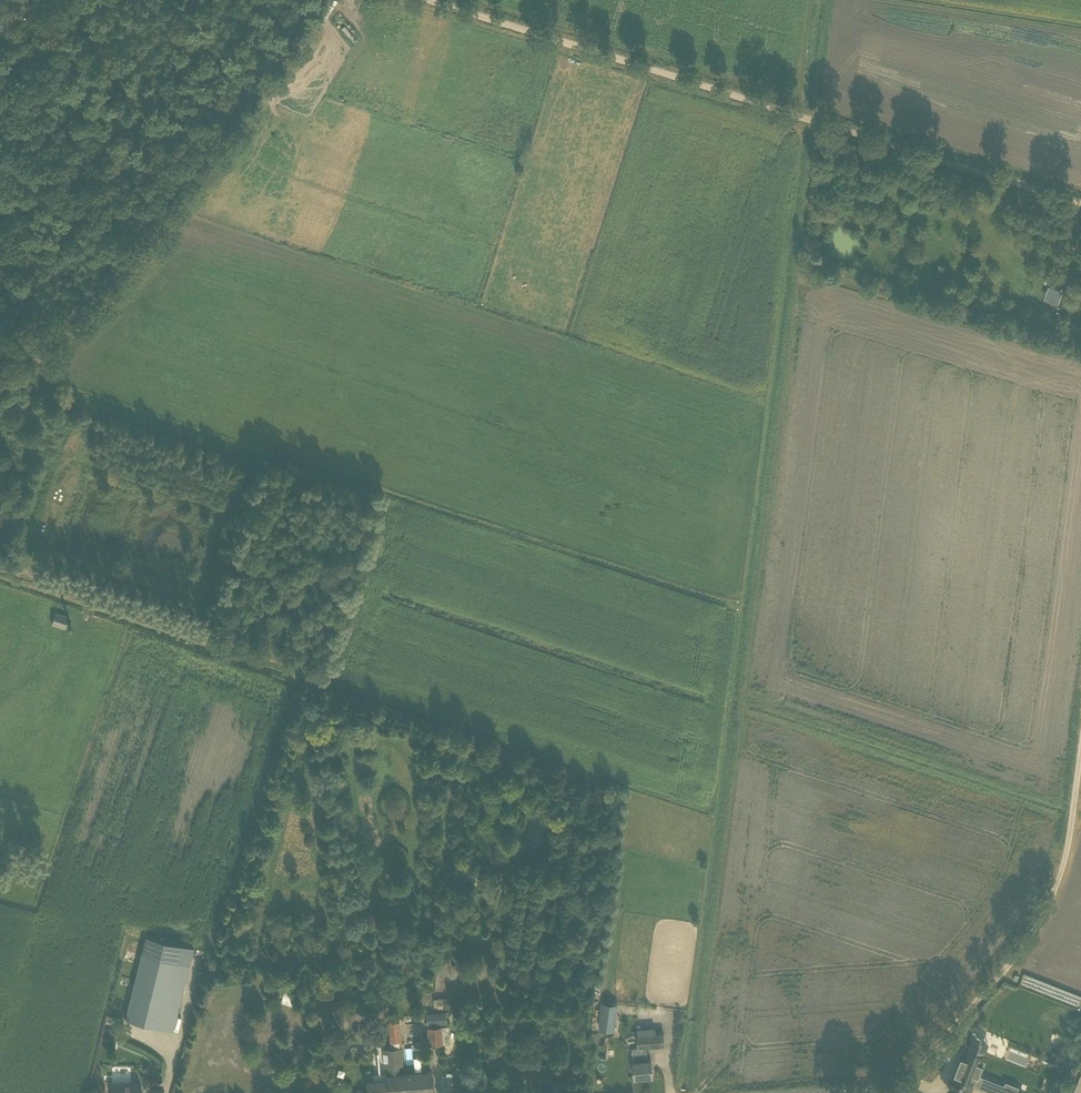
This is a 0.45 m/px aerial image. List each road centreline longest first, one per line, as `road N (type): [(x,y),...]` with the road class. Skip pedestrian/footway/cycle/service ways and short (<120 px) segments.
road 1 (track): [(313,0),(62,335),(0,386)]
road 2 (track): [(799,114),(423,0)]
road 3 (track): [(1080,771),(1057,885),(1036,931),(900,1092)]
road 4 (track): [(1080,199),(799,114)]
road 5 (unclassified): [(0,51),(116,0)]

